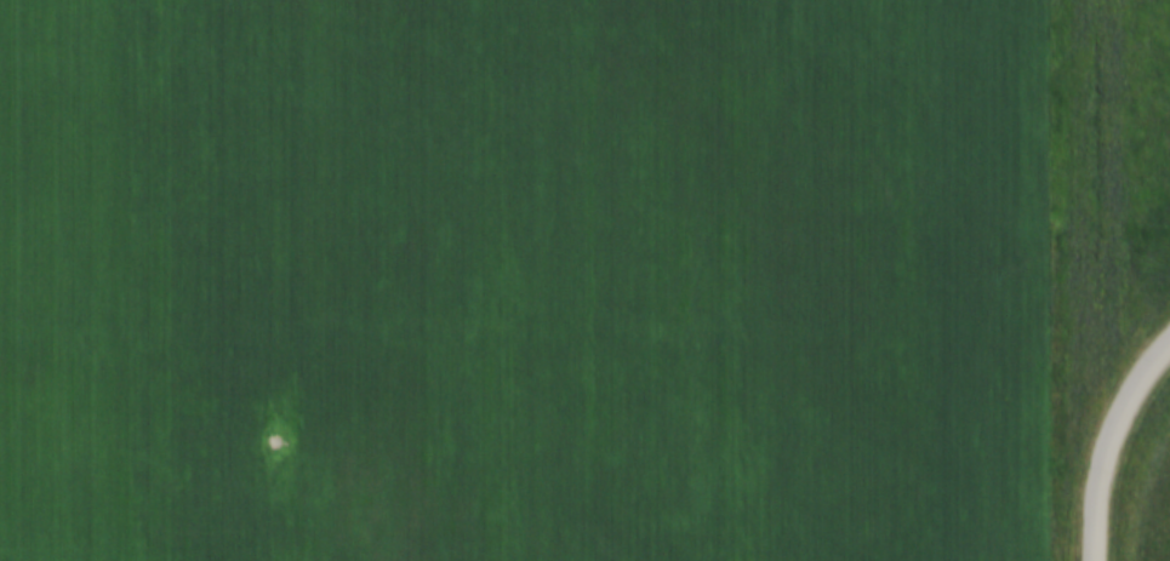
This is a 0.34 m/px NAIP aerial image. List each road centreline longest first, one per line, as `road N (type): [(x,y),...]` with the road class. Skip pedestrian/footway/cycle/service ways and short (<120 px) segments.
road 1 (tertiary): [(1103,560),(1103,462),(1118,399),(1169,324)]

